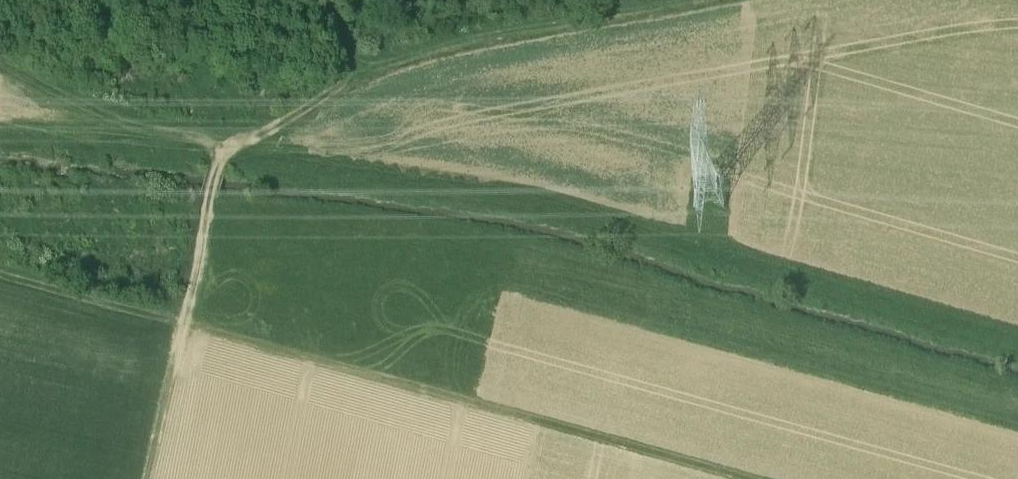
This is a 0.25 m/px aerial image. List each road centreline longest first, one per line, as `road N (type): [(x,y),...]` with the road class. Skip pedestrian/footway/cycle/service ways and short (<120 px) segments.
road 1 (track): [(185,322),(216,165),(226,150),(336,85),(397,61),(688,0)]
road 2 (track): [(749,478),(185,322)]
road 3 (track): [(226,150),(0,60)]
road 4 (track): [(0,272),(185,322)]
road 5 (track): [(185,322),(152,478)]

